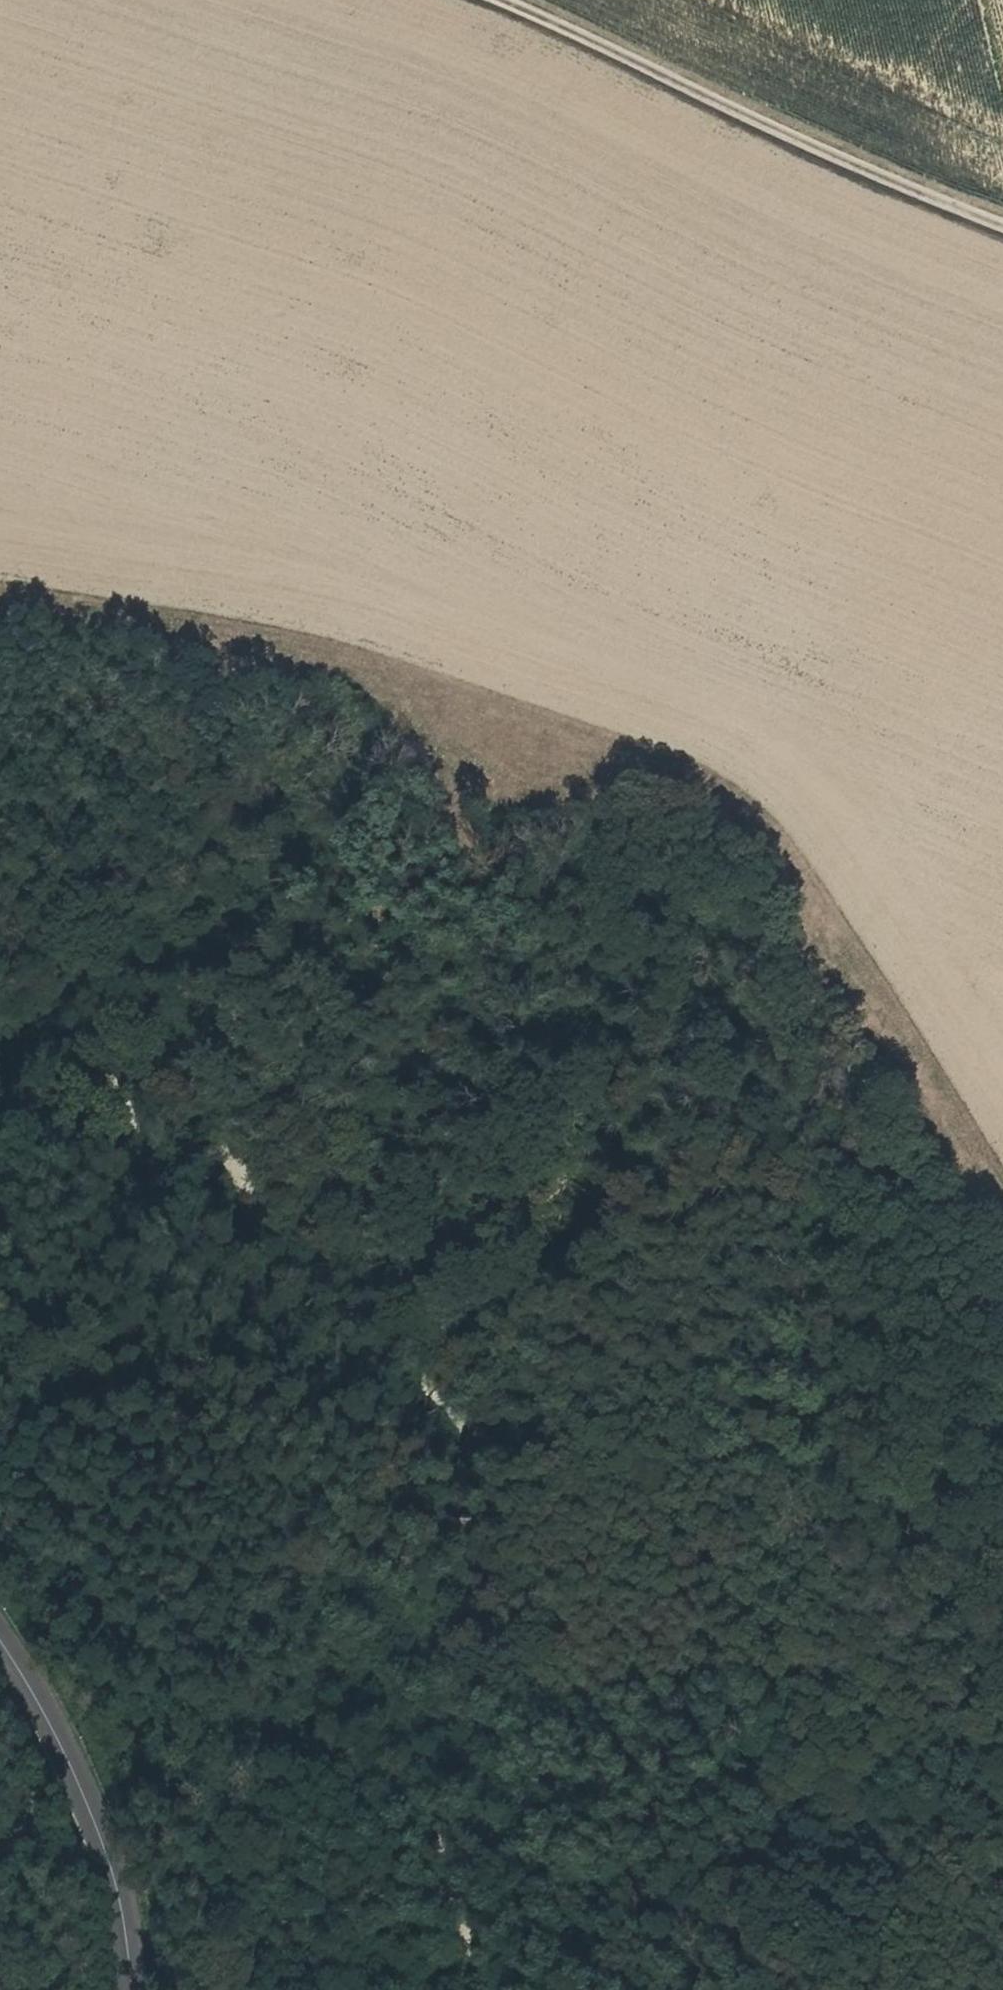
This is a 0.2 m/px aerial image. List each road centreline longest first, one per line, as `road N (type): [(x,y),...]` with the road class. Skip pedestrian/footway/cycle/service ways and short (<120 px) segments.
road 1 (track): [(487,0),(844,167),(1002,229)]
road 2 (tertiary): [(0,1639),(65,1745),(97,1822),(135,1989)]

